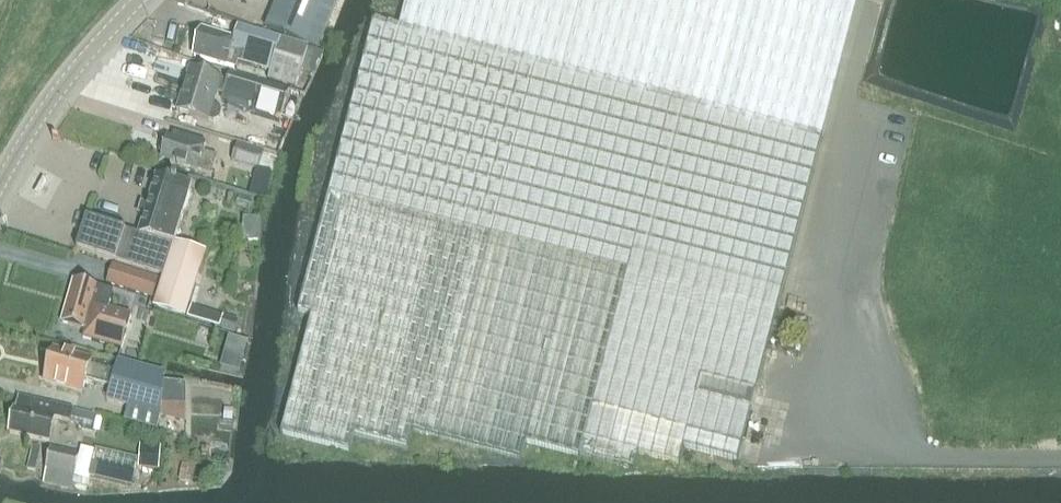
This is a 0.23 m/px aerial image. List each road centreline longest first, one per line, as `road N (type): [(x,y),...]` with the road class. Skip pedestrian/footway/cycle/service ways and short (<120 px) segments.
road 1 (tertiary): [(0,182),(68,77),(140,0)]
road 2 (unclassified): [(930,451),(1060,456)]

